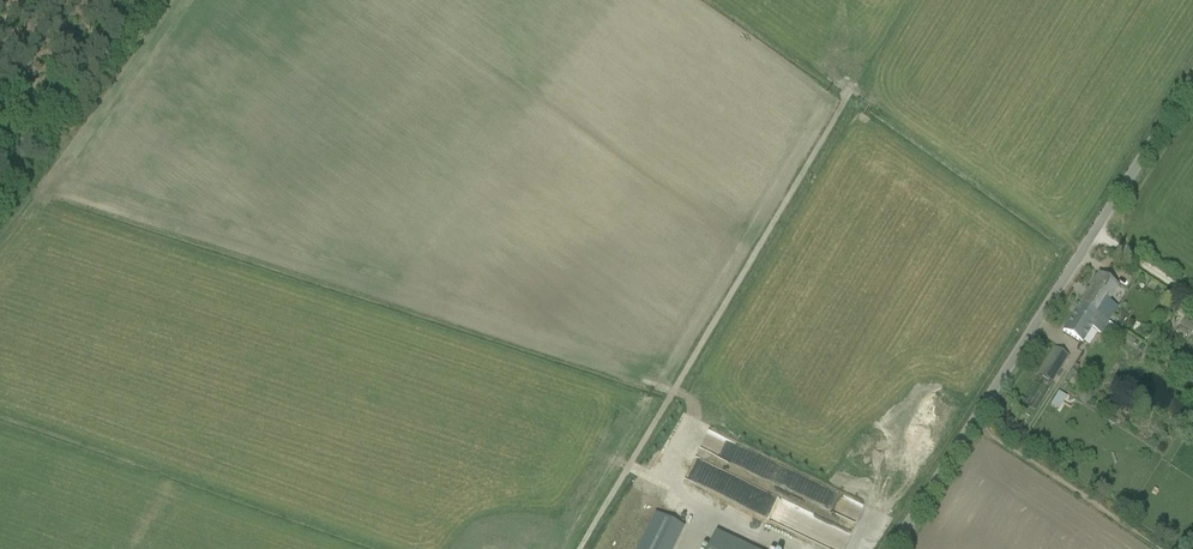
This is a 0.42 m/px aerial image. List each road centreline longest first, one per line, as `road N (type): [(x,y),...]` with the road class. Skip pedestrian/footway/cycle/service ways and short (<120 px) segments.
road 1 (unclassified): [(892,548),(1192,80)]
road 2 (track): [(1151,548),(967,428)]

